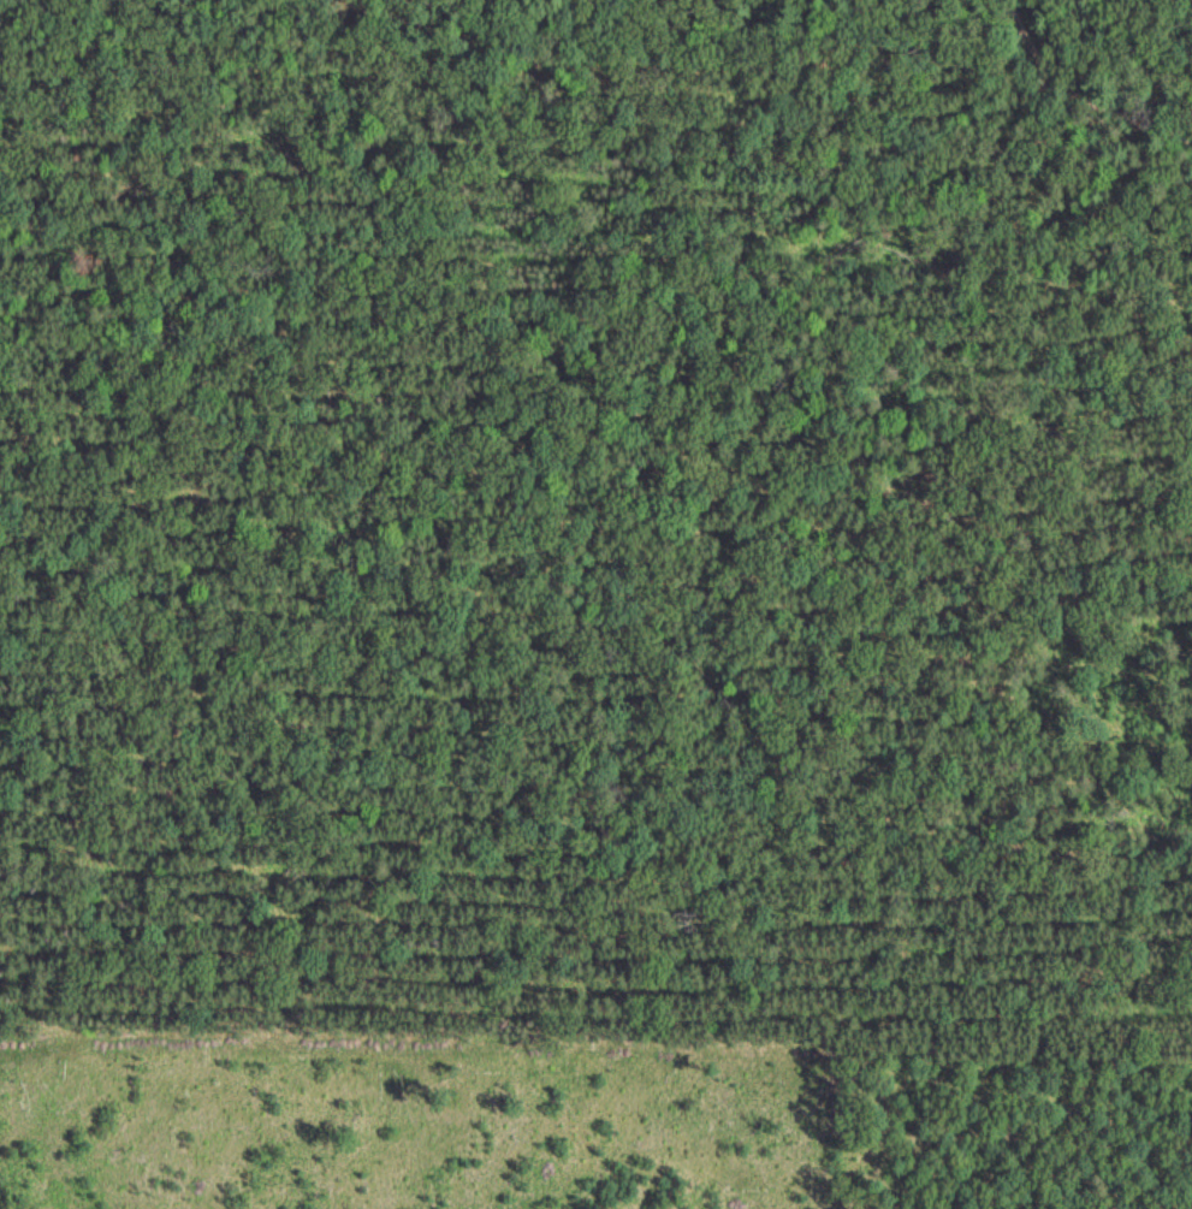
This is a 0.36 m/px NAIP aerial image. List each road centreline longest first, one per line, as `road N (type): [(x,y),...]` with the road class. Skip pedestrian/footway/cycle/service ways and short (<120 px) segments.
road 1 (track): [(1191,166),(1176,146),(1048,76),(1021,0)]

